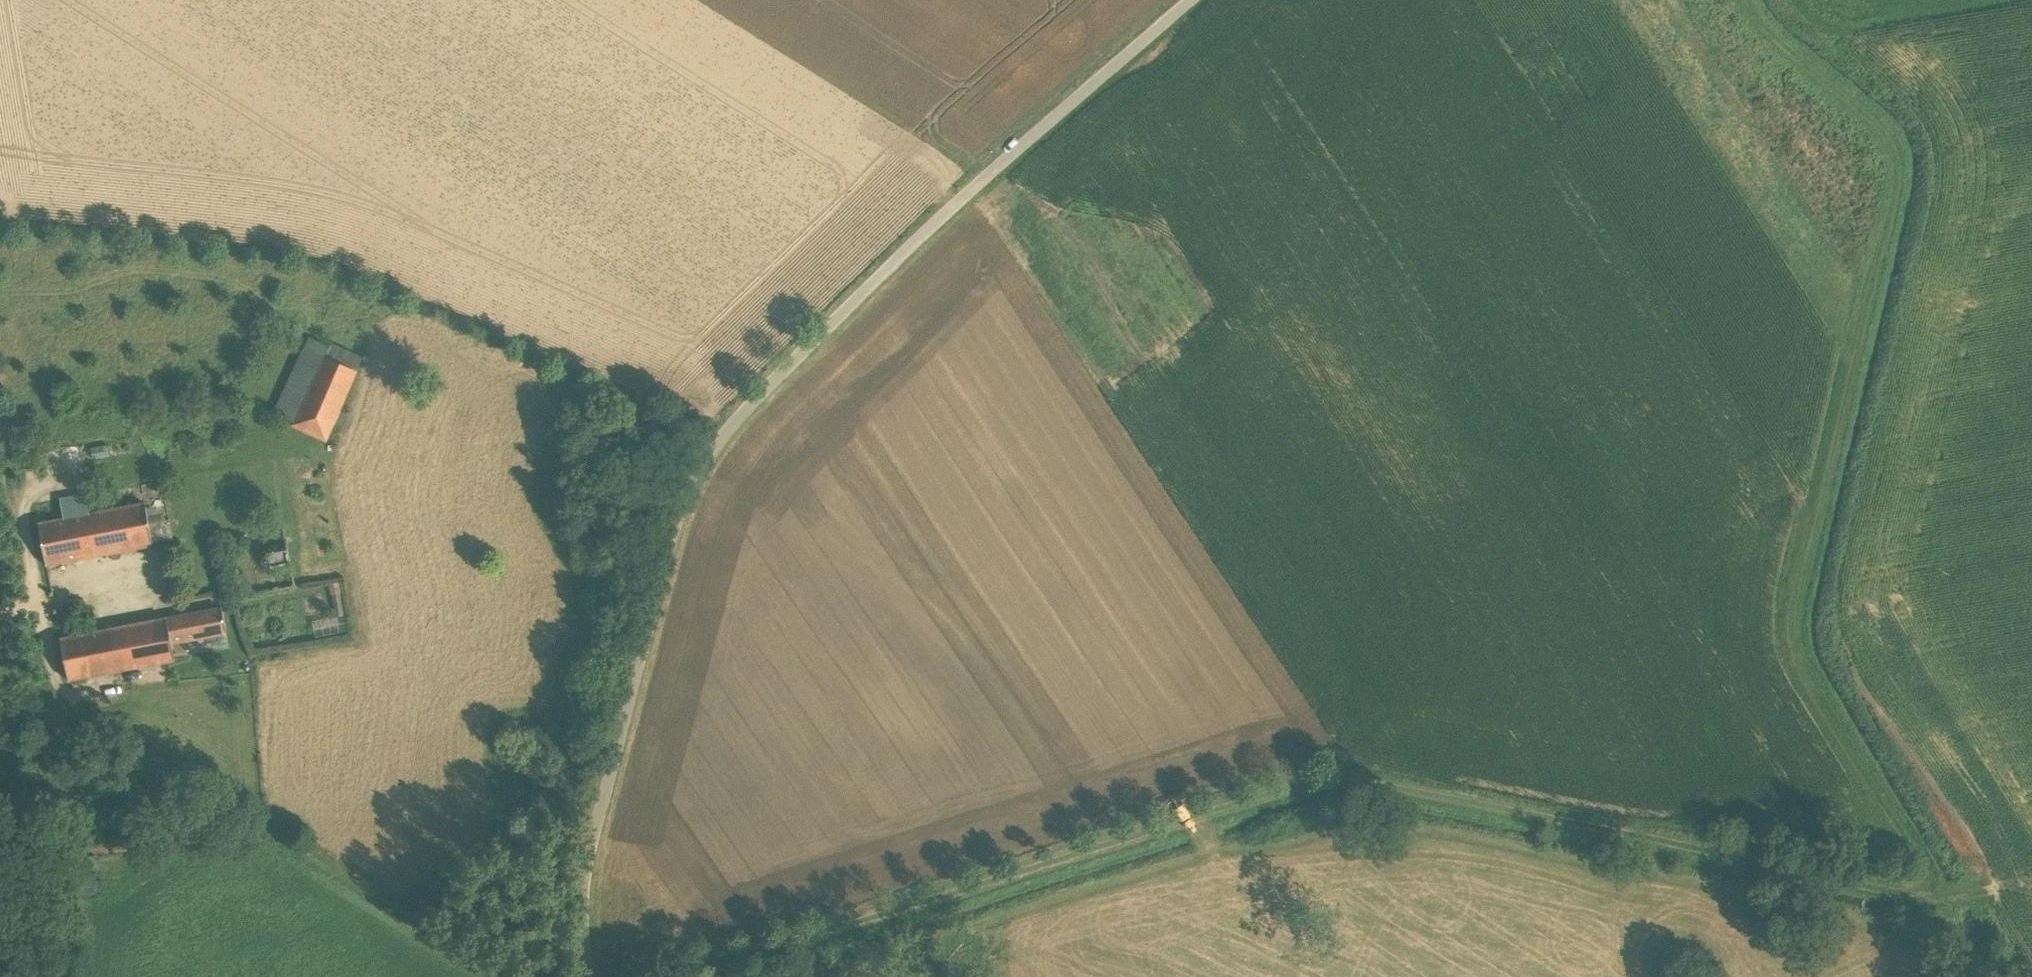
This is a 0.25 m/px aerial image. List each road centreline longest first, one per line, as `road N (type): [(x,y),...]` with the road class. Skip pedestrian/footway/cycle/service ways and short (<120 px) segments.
road 1 (track): [(673,976),(1312,782),(1367,781),(1921,896),(1974,891)]
road 2 (unclassified): [(586,976),(584,877),(679,509),(699,465),(738,416),(978,186),(1191,0)]
road 3 (track): [(505,976),(73,701),(42,650),(0,430)]

